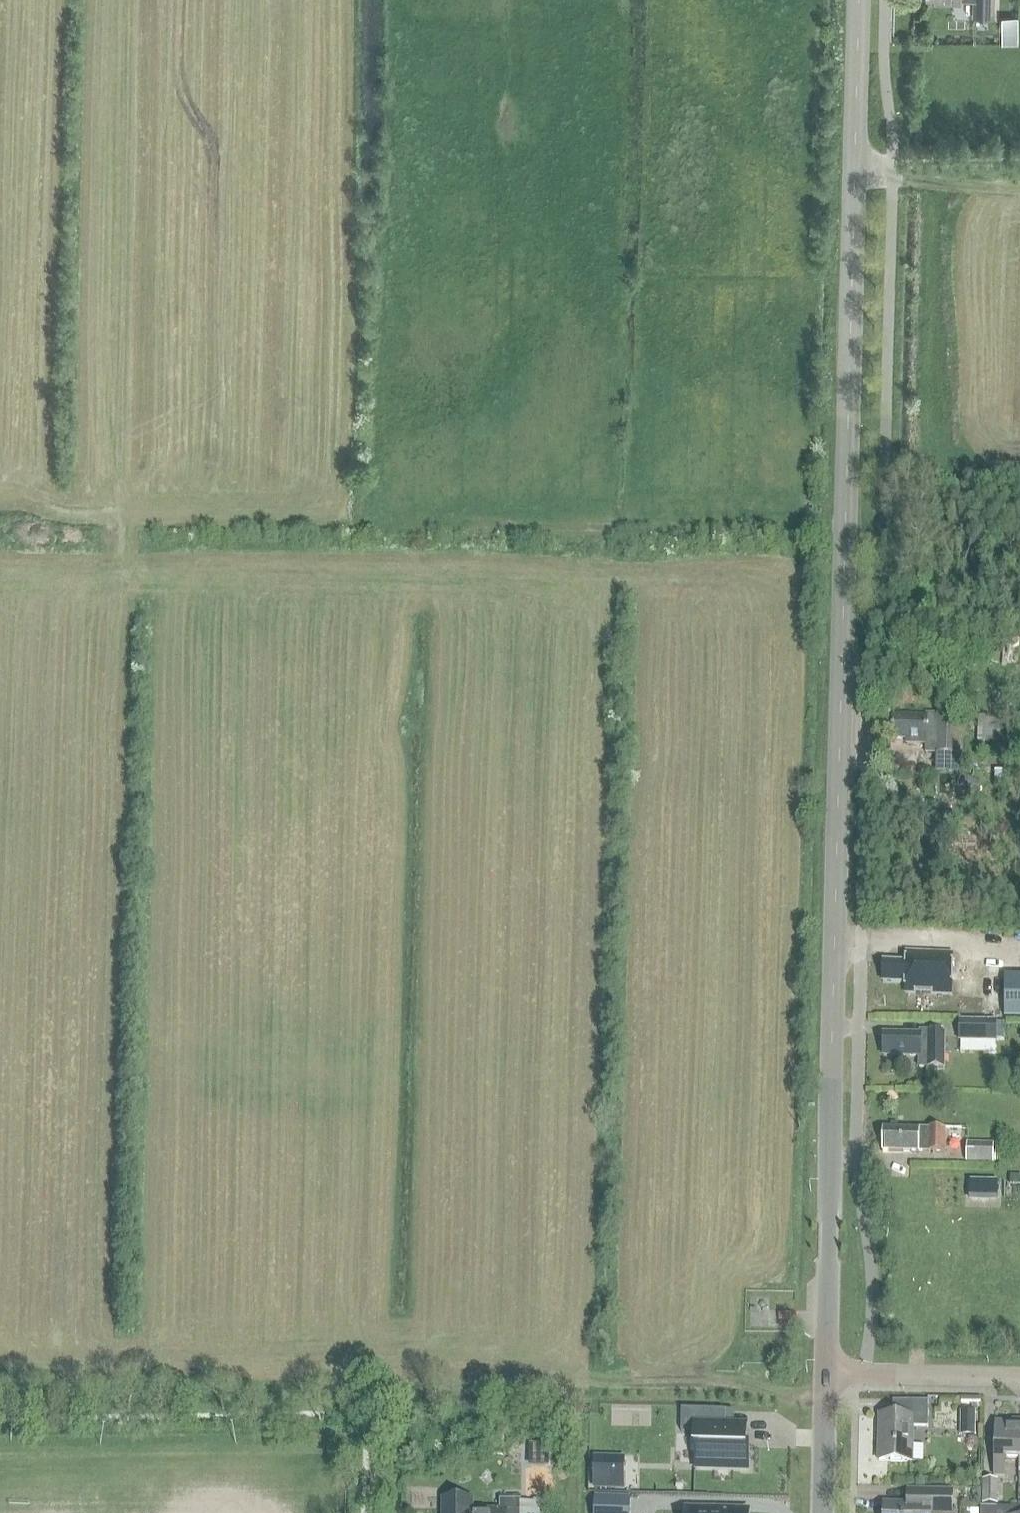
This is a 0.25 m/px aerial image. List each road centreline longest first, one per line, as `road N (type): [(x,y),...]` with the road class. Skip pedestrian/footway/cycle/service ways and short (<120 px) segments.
road 1 (tertiary): [(828,1372),(860,0)]
road 2 (residential): [(1019,1376),(828,1372)]
road 3 (tertiary): [(822,1512),(828,1372)]

